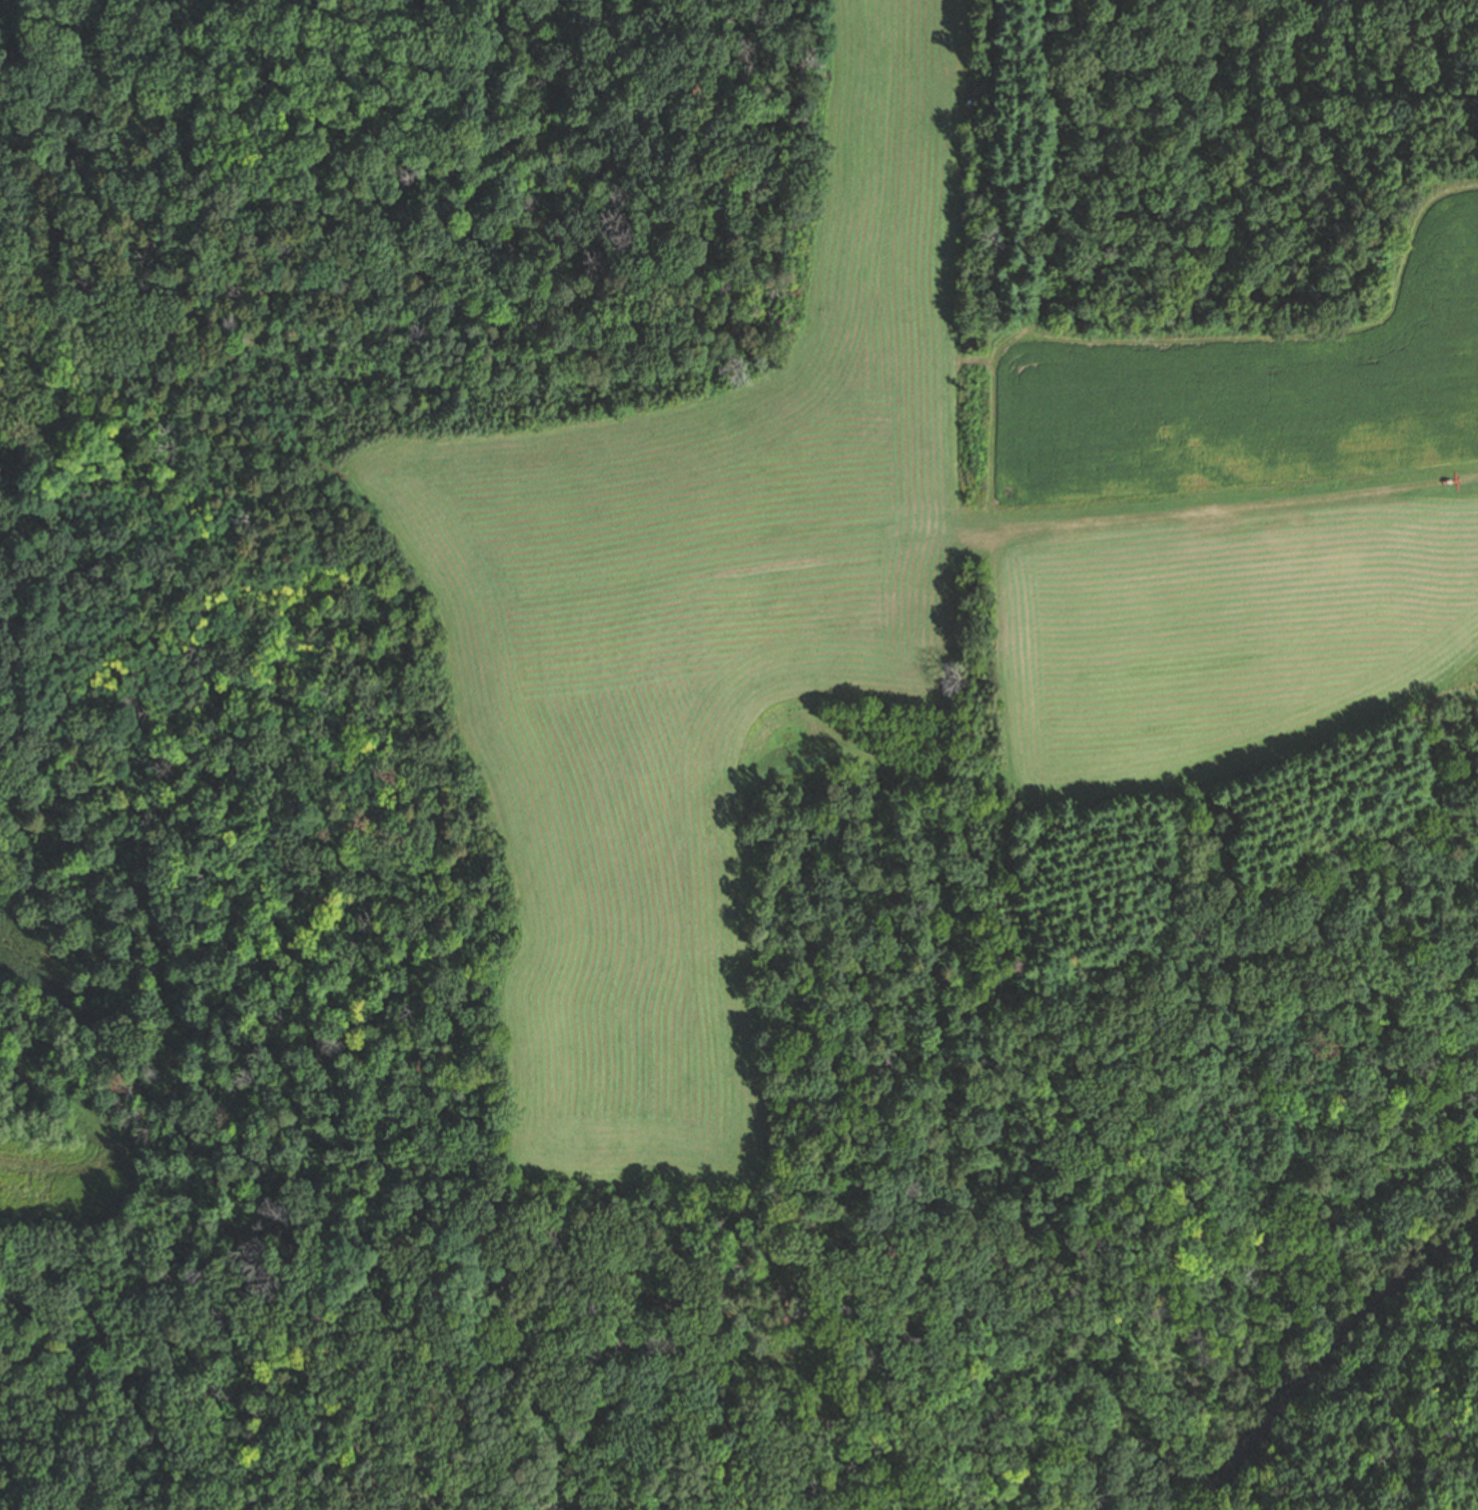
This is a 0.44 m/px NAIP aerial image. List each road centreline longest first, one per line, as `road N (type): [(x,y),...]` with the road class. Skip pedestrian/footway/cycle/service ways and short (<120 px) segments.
road 1 (residential): [(1205,1509),(1357,1322),(1477,1223)]

